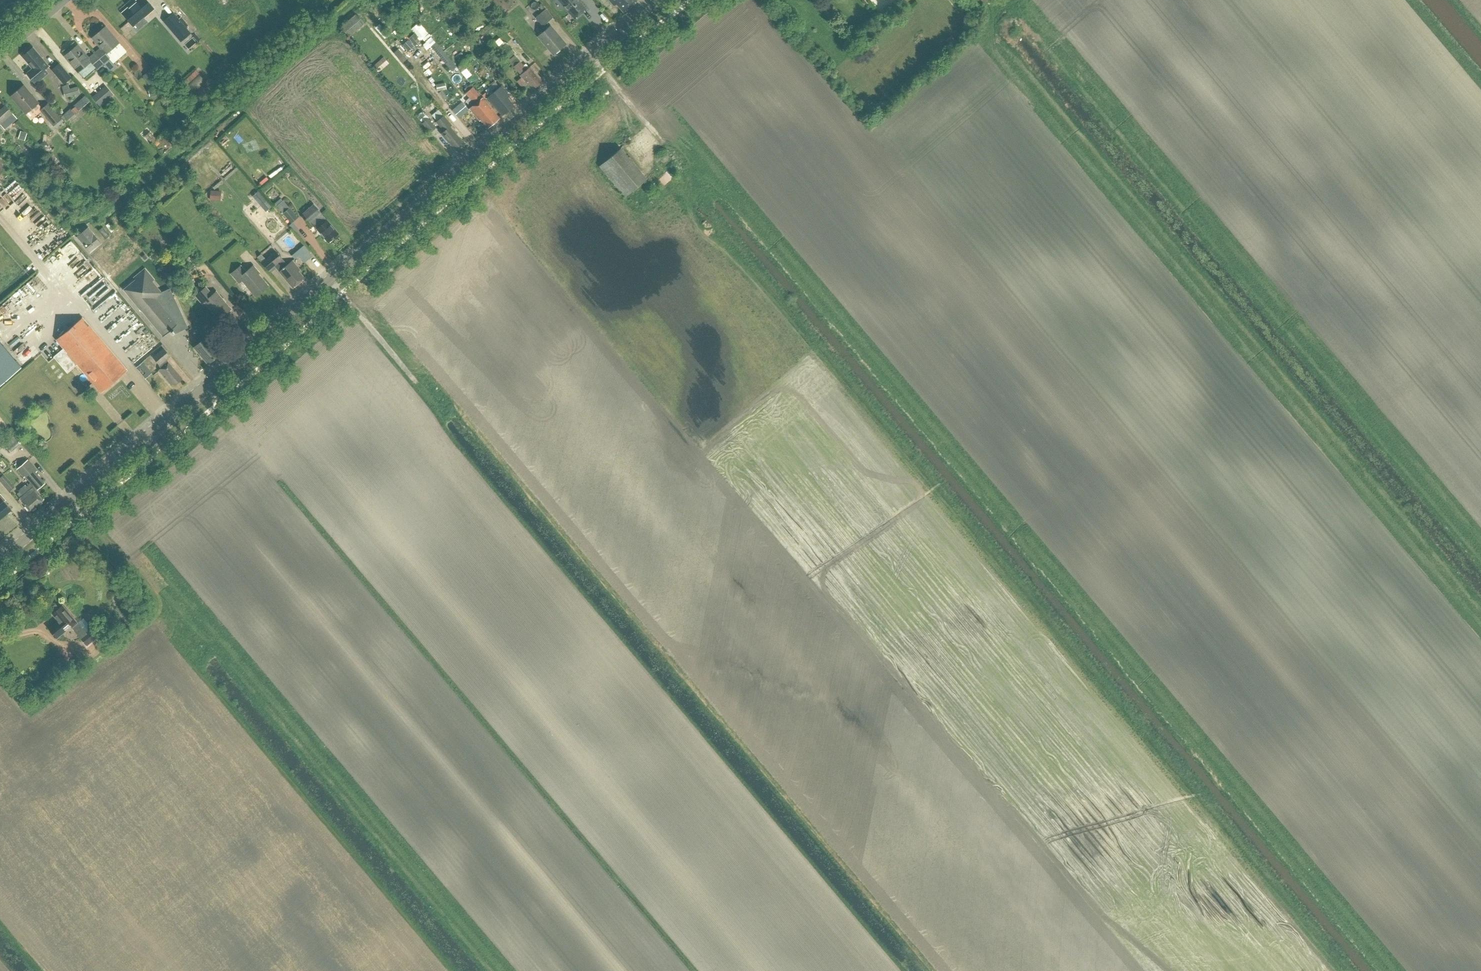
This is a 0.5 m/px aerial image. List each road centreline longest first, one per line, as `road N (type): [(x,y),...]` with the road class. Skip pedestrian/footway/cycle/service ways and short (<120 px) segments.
road 1 (tertiary): [(0,559),(658,0)]
road 2 (track): [(329,280),(415,381)]

